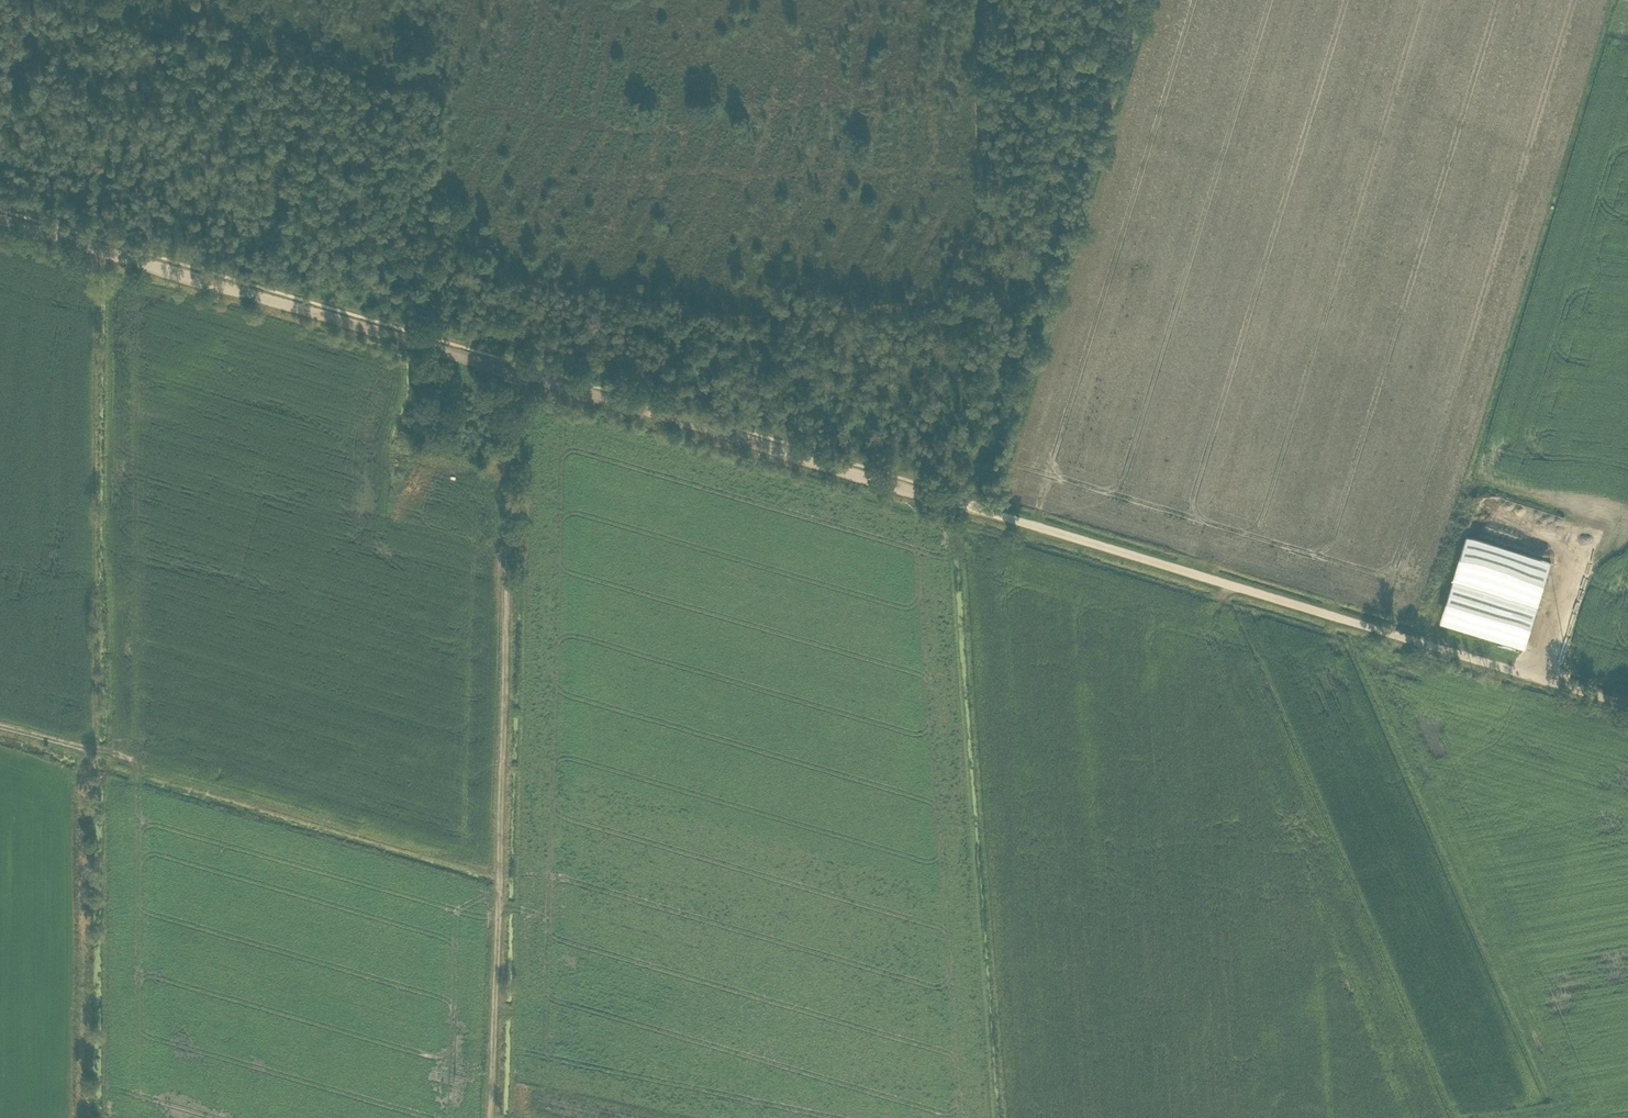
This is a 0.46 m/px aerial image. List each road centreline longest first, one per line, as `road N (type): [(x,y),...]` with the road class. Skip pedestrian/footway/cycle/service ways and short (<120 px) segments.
road 1 (track): [(490,1117),(510,373)]
road 2 (track): [(976,510),(1627,706)]
road 3 (track): [(450,354),(976,510)]
road 4 (track): [(0,222),(450,354)]
road 5 (track): [(0,729),(90,759),(87,1117)]

